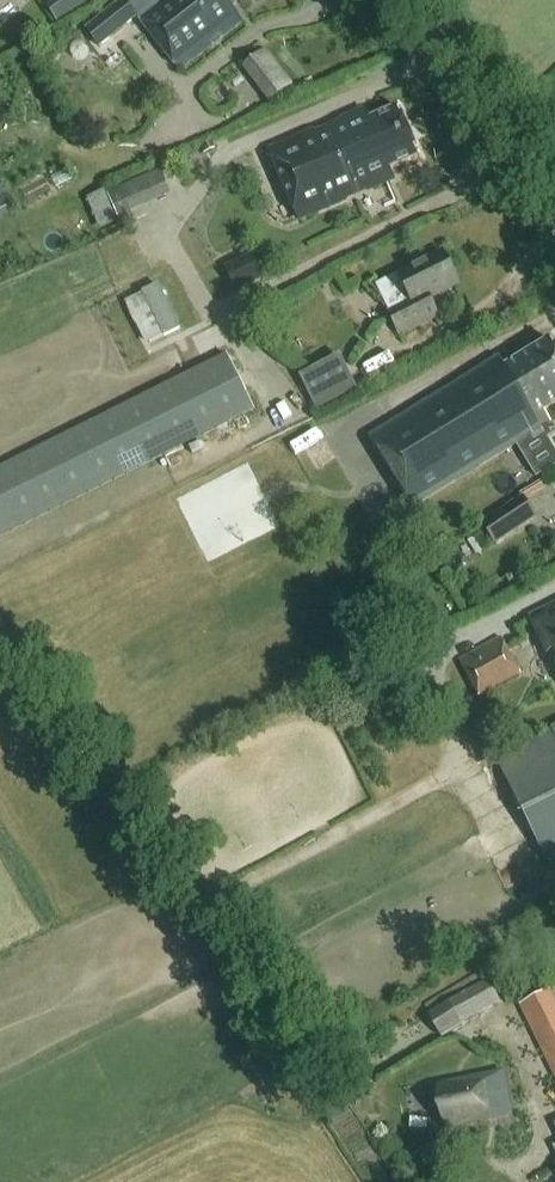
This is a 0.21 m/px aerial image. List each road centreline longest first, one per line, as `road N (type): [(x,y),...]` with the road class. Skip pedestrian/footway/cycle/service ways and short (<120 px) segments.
road 1 (tertiary): [(554,186),(449,51),(396,0)]

